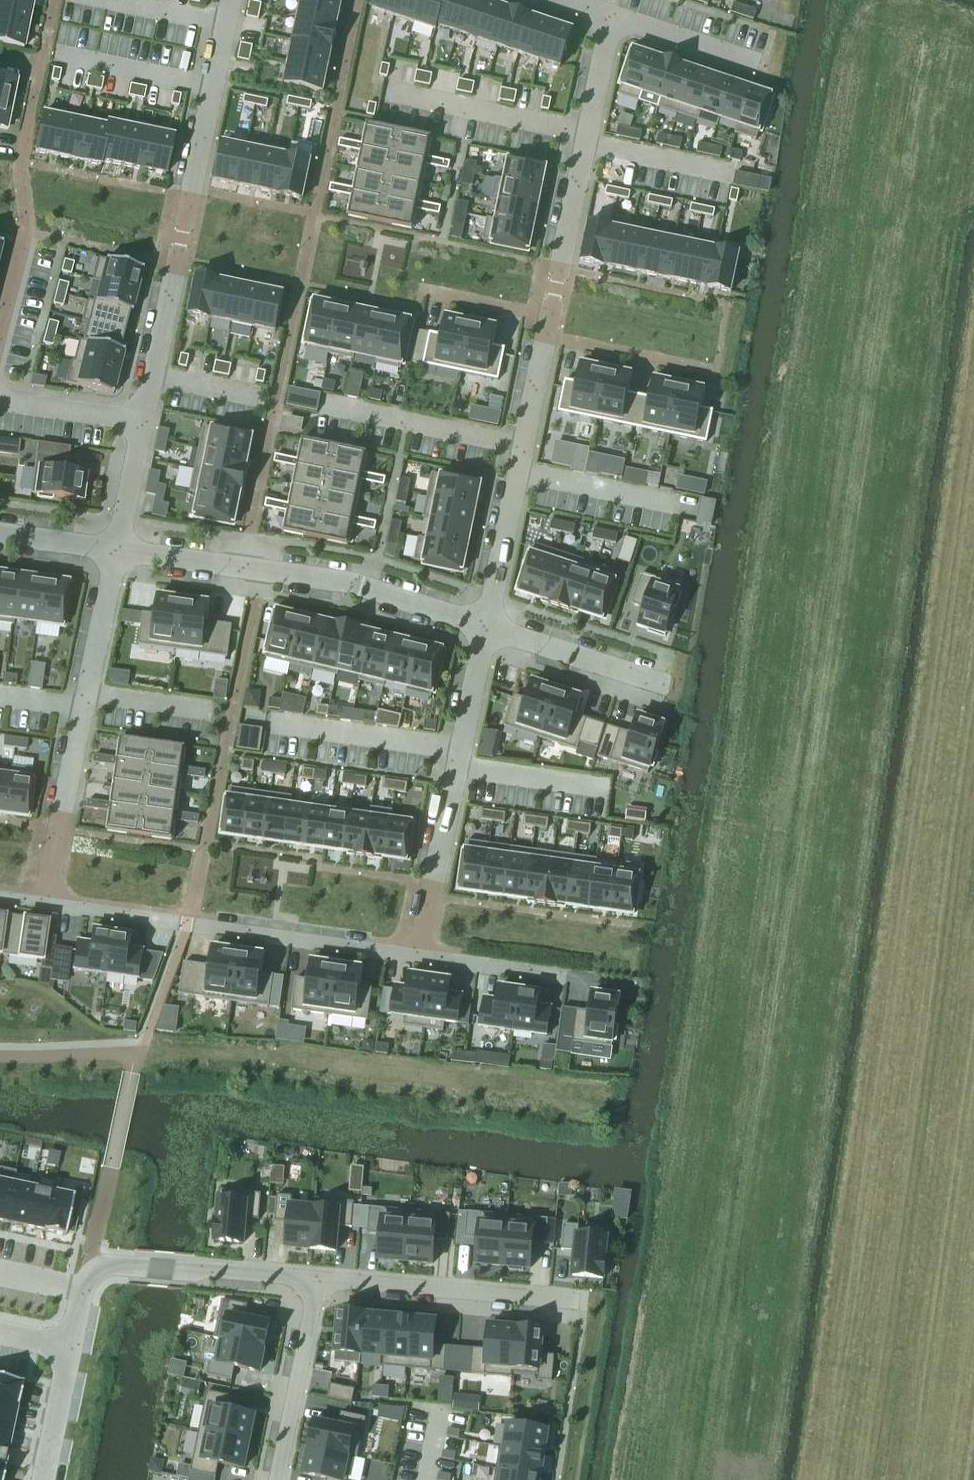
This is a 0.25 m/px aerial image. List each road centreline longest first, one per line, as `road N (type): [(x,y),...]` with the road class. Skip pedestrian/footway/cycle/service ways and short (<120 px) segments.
road 1 (residential): [(612,17),(485,627)]
road 2 (residential): [(118,552),(232,0)]
road 3 (residential): [(41,906),(417,958)]
road 4 (residential): [(118,552),(361,586),(485,627)]
road 5 (residential): [(41,906),(118,552)]
road 6 (residential): [(0,336),(29,234),(21,162),(55,0)]
road 7 (residential): [(485,627),(417,958)]
road 8 (residential): [(72,1347),(89,1262),(317,1282)]
road 9 (residential): [(317,1282),(586,1303)]
road 10 (residential): [(277,1479),(317,1282)]
road 11 (residential): [(485,627),(660,683)]
road 12 (residential): [(417,958),(566,979)]
road 13 (residential): [(752,64),(612,17)]
road 14 (residential): [(45,1479),(72,1347)]

